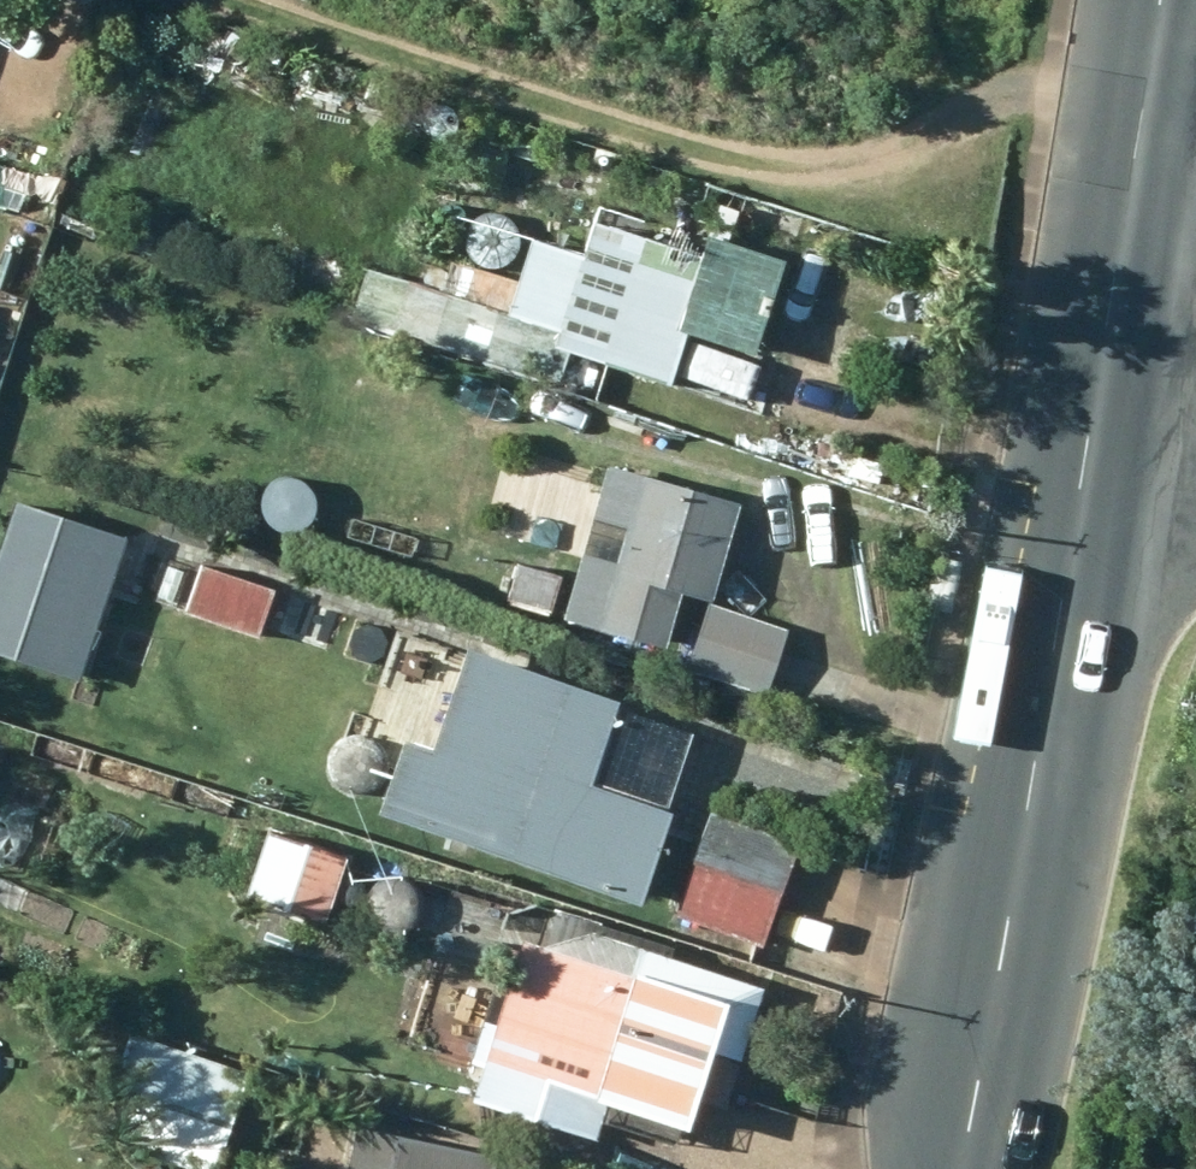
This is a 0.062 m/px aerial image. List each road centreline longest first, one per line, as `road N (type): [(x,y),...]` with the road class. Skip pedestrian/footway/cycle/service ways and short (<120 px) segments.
road 1 (secondary): [(958,1168),(1090,437)]
road 2 (secondary): [(1120,254),(1161,0)]
road 3 (secondary): [(1090,437),(1120,254)]

